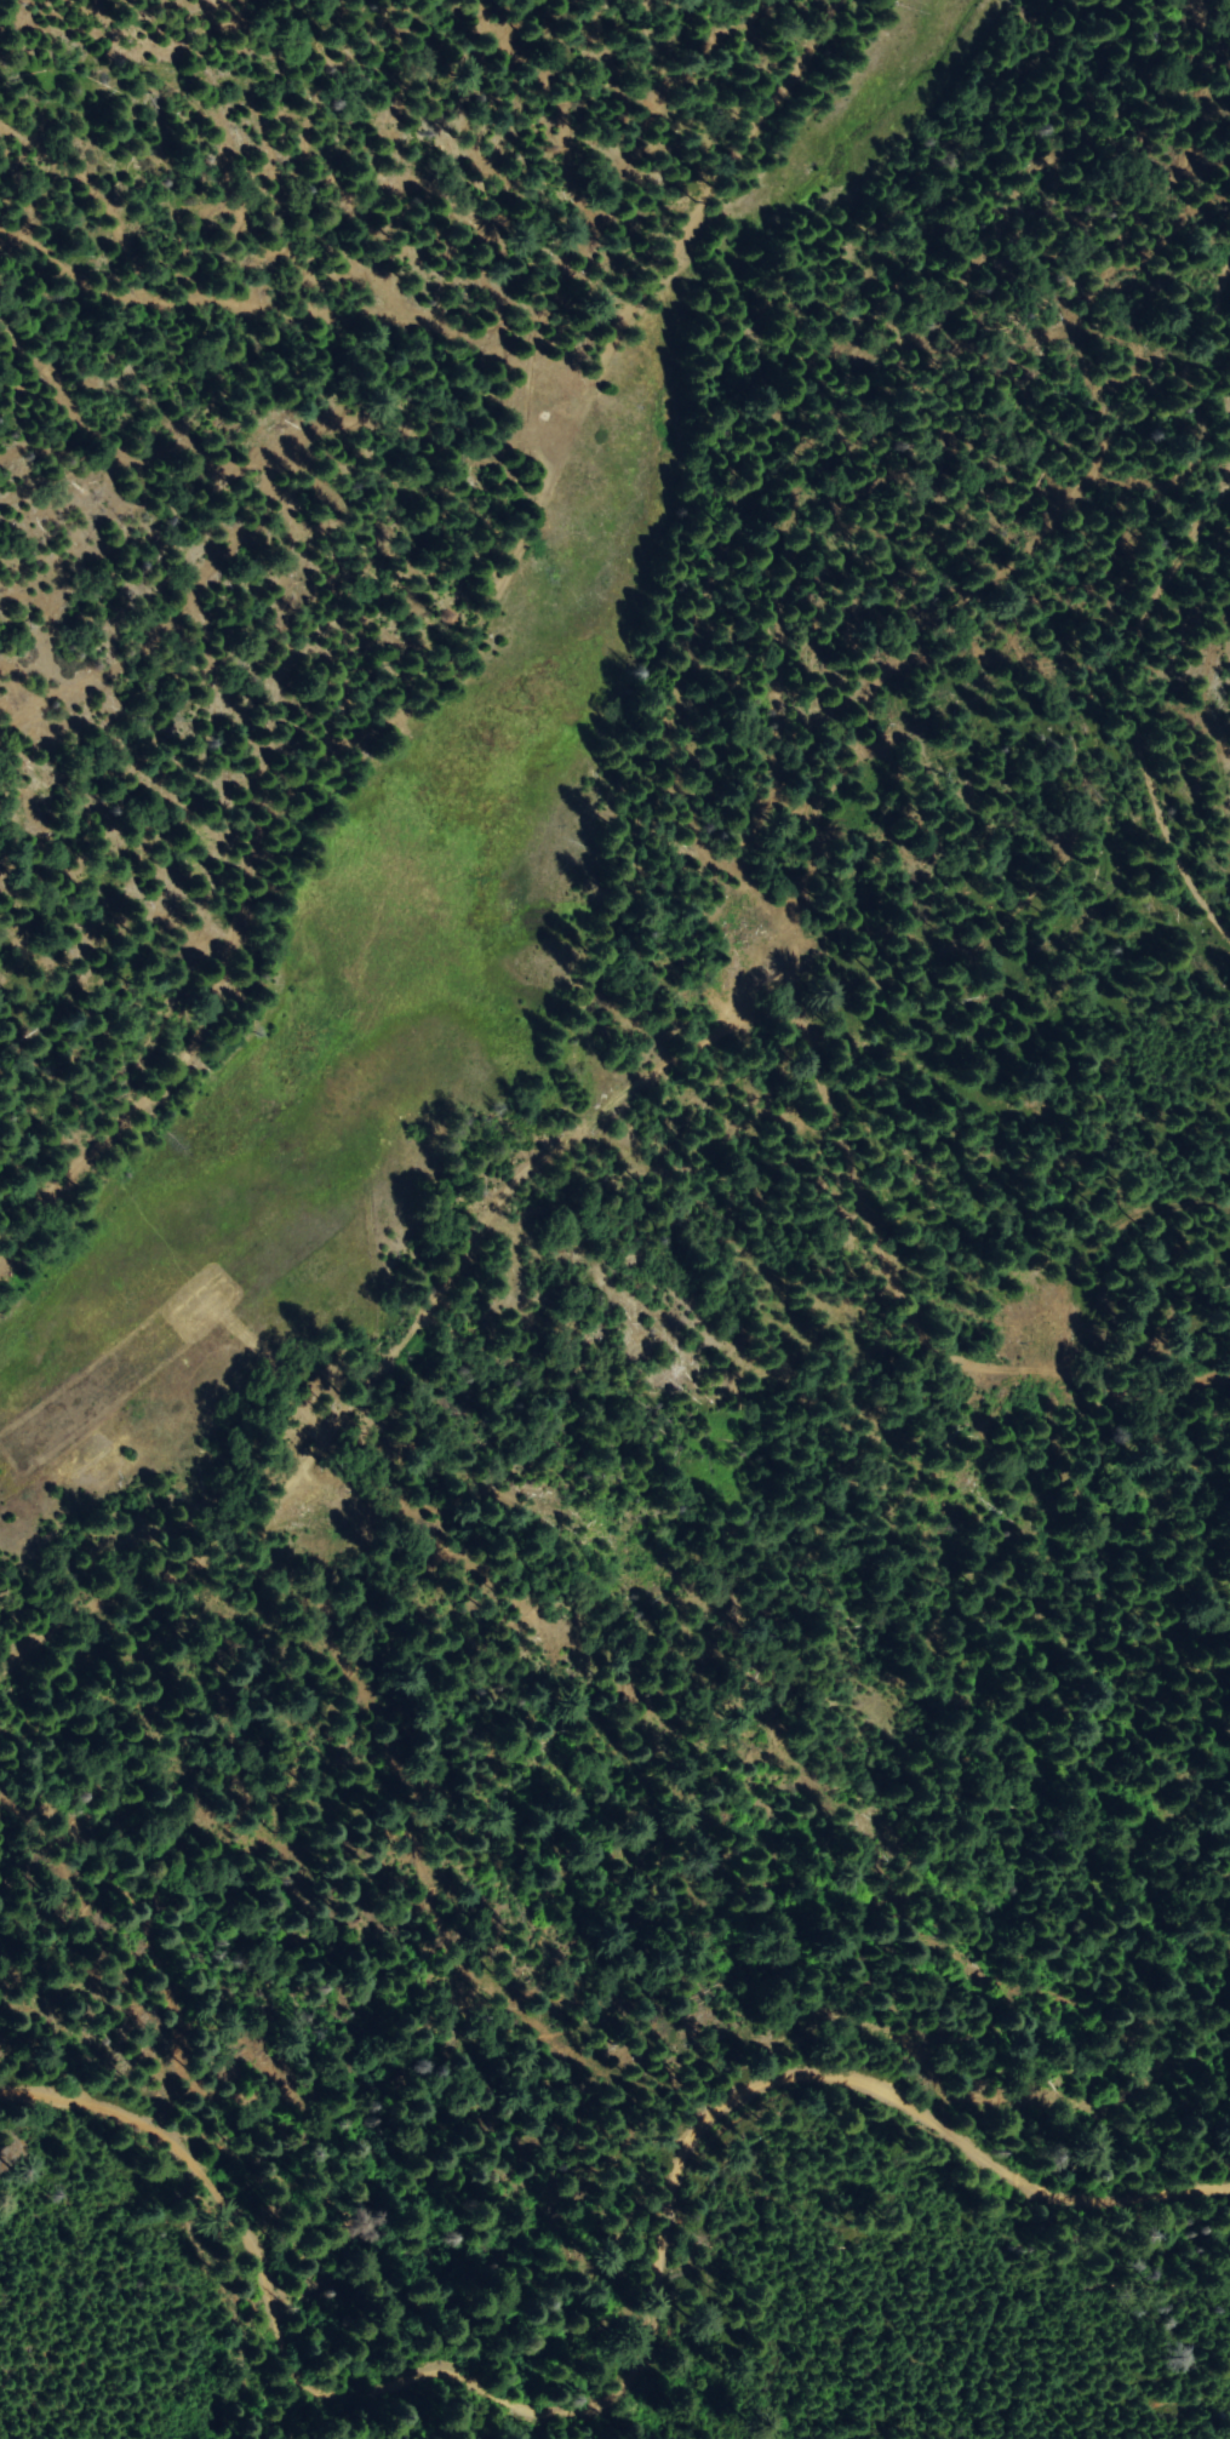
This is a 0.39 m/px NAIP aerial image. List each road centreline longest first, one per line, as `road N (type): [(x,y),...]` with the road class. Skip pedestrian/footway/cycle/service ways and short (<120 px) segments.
road 1 (residential): [(1229,923),(1195,863),(1165,694),(1167,622),(1180,588),(1229,532)]

